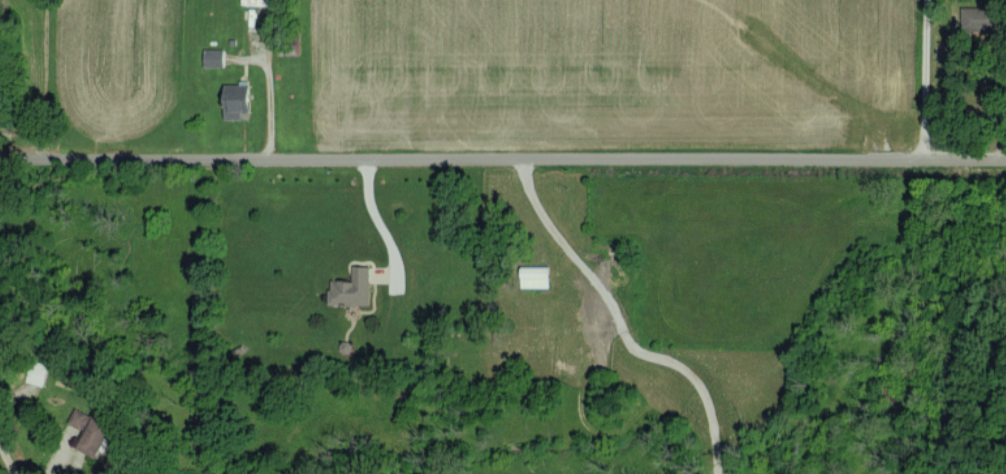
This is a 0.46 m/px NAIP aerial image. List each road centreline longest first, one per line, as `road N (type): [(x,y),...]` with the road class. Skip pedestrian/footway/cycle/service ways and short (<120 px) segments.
road 1 (residential): [(0,162),(478,155),(1005,167)]
road 2 (residential): [(918,167),(921,0)]

